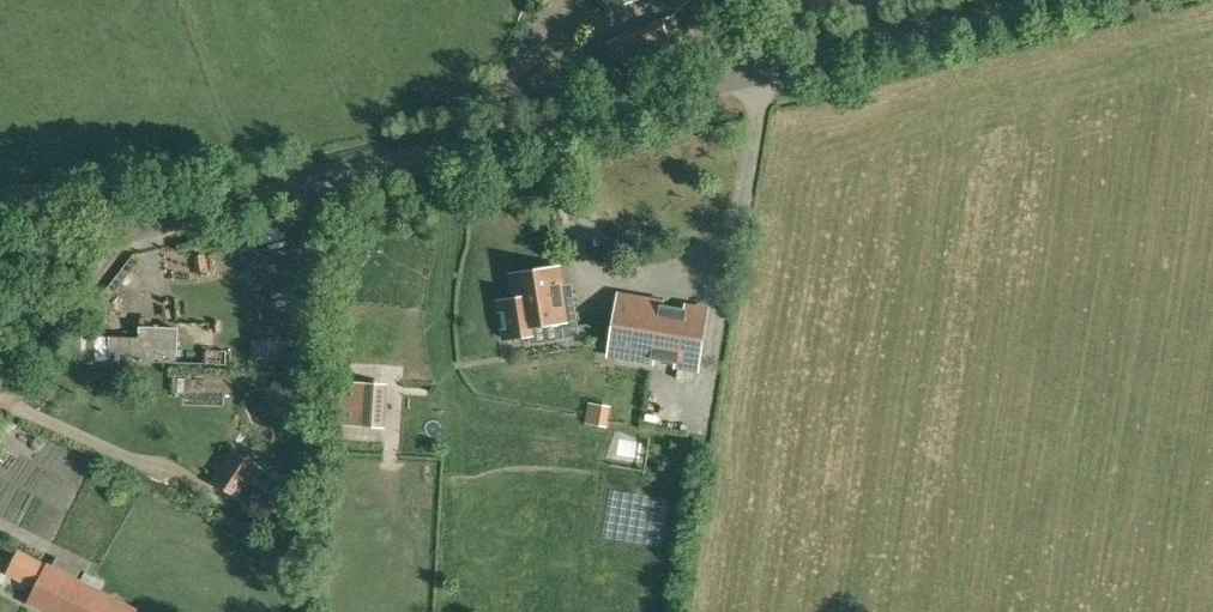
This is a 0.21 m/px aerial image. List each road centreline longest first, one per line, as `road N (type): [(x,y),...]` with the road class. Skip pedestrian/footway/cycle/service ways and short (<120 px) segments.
road 1 (unclassified): [(0,266),(1054,0)]
road 2 (residential): [(499,404),(463,186),(767,112),(722,388)]
road 3 (residential): [(722,388),(499,404)]
road 4 (track): [(0,387),(117,236)]

